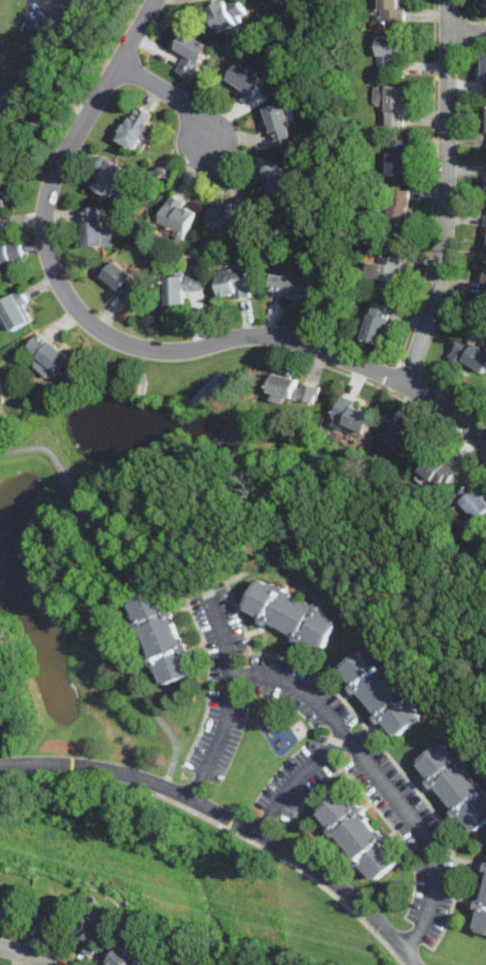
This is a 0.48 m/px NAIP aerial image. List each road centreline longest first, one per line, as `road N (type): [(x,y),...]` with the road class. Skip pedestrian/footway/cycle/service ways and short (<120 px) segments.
road 1 (residential): [(485,450),(405,382),(276,335),(160,352),(100,332),(71,307),(42,237),(45,198),(159,0)]
road 2 (residential): [(405,382),(444,231),(445,0)]
road 3 (residential): [(163,785),(327,876),(415,964)]
road 4 (residential): [(0,764),(87,765),(163,785)]
road 5 (residential): [(119,67),(198,118),(206,149)]

